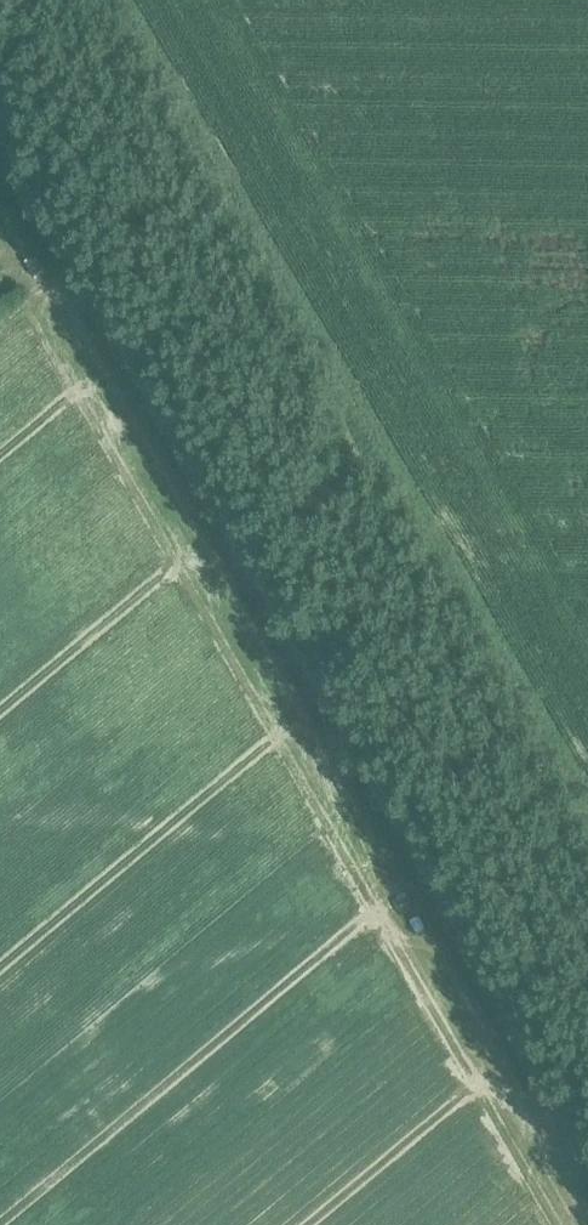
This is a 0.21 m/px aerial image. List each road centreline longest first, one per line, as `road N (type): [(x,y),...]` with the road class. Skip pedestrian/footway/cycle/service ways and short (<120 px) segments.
road 1 (track): [(0,101),(587,1117)]

